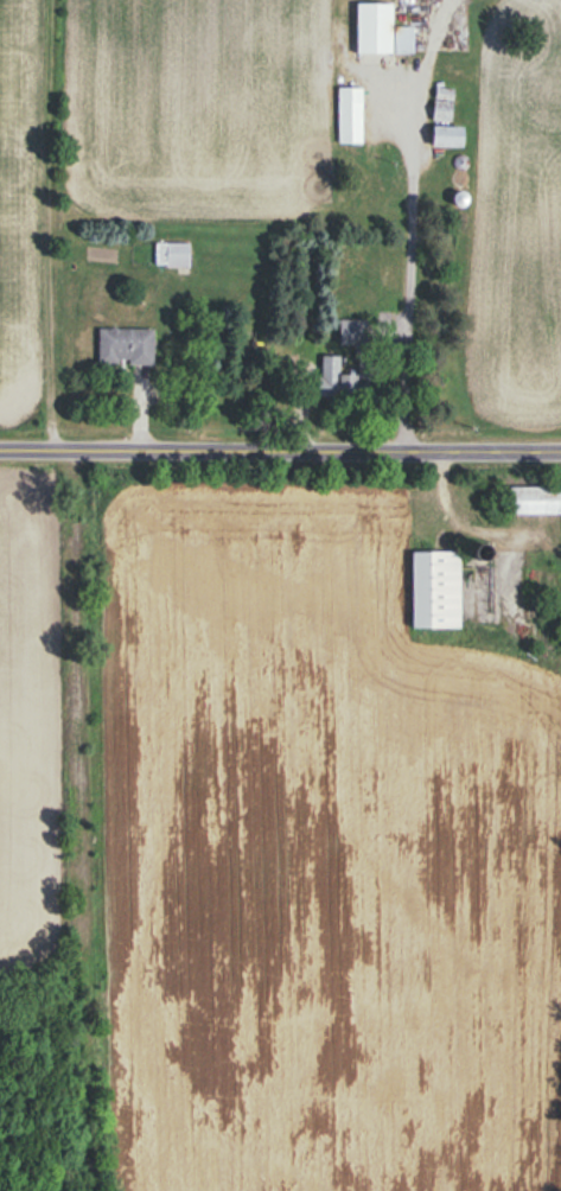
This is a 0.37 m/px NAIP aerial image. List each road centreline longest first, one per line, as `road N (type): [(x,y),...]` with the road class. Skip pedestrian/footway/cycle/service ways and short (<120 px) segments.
road 1 (residential): [(560,448),(0,445)]

